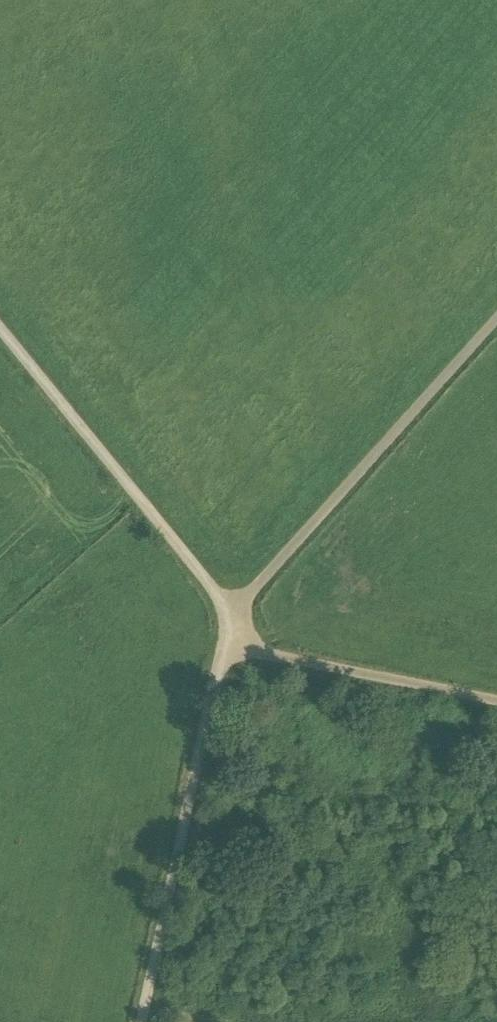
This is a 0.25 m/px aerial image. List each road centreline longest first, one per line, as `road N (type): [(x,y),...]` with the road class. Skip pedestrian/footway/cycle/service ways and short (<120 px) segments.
road 1 (track): [(159,1021),(248,626)]
road 2 (track): [(248,626),(0,326)]
road 3 (track): [(496,347),(248,626)]
road 4 (track): [(248,626),(273,662),(496,707)]

